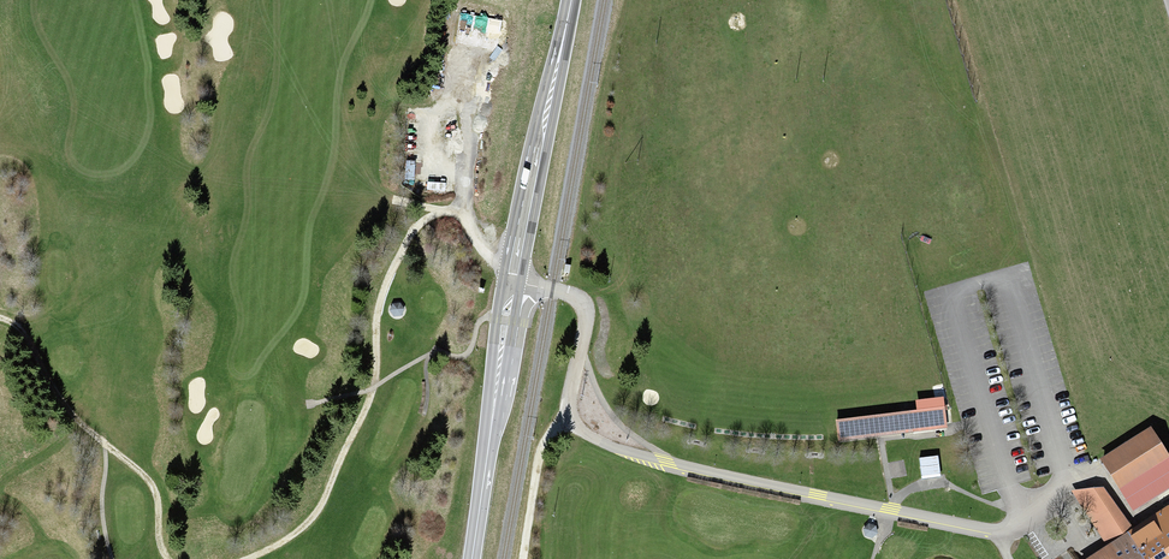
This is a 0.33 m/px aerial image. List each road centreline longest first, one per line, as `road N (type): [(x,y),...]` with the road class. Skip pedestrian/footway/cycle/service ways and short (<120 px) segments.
road 1 (residential): [(515,282),(580,300),(585,326),(570,413),(604,444),(995,530),(1025,524),(1070,485)]
road 2 (track): [(246,558),(291,537),(323,501),(365,411),(381,298),(417,227),(455,212),(515,282)]
road 3 (track): [(0,319),(25,333),(56,392),(87,428),(155,488),(169,558)]
road 4 (primary): [(515,282),(571,0)]
road 5 (primary): [(472,558),(515,282)]
road 6 (track): [(461,216),(465,53)]
road 7 (track): [(523,558),(542,443),(572,421)]

